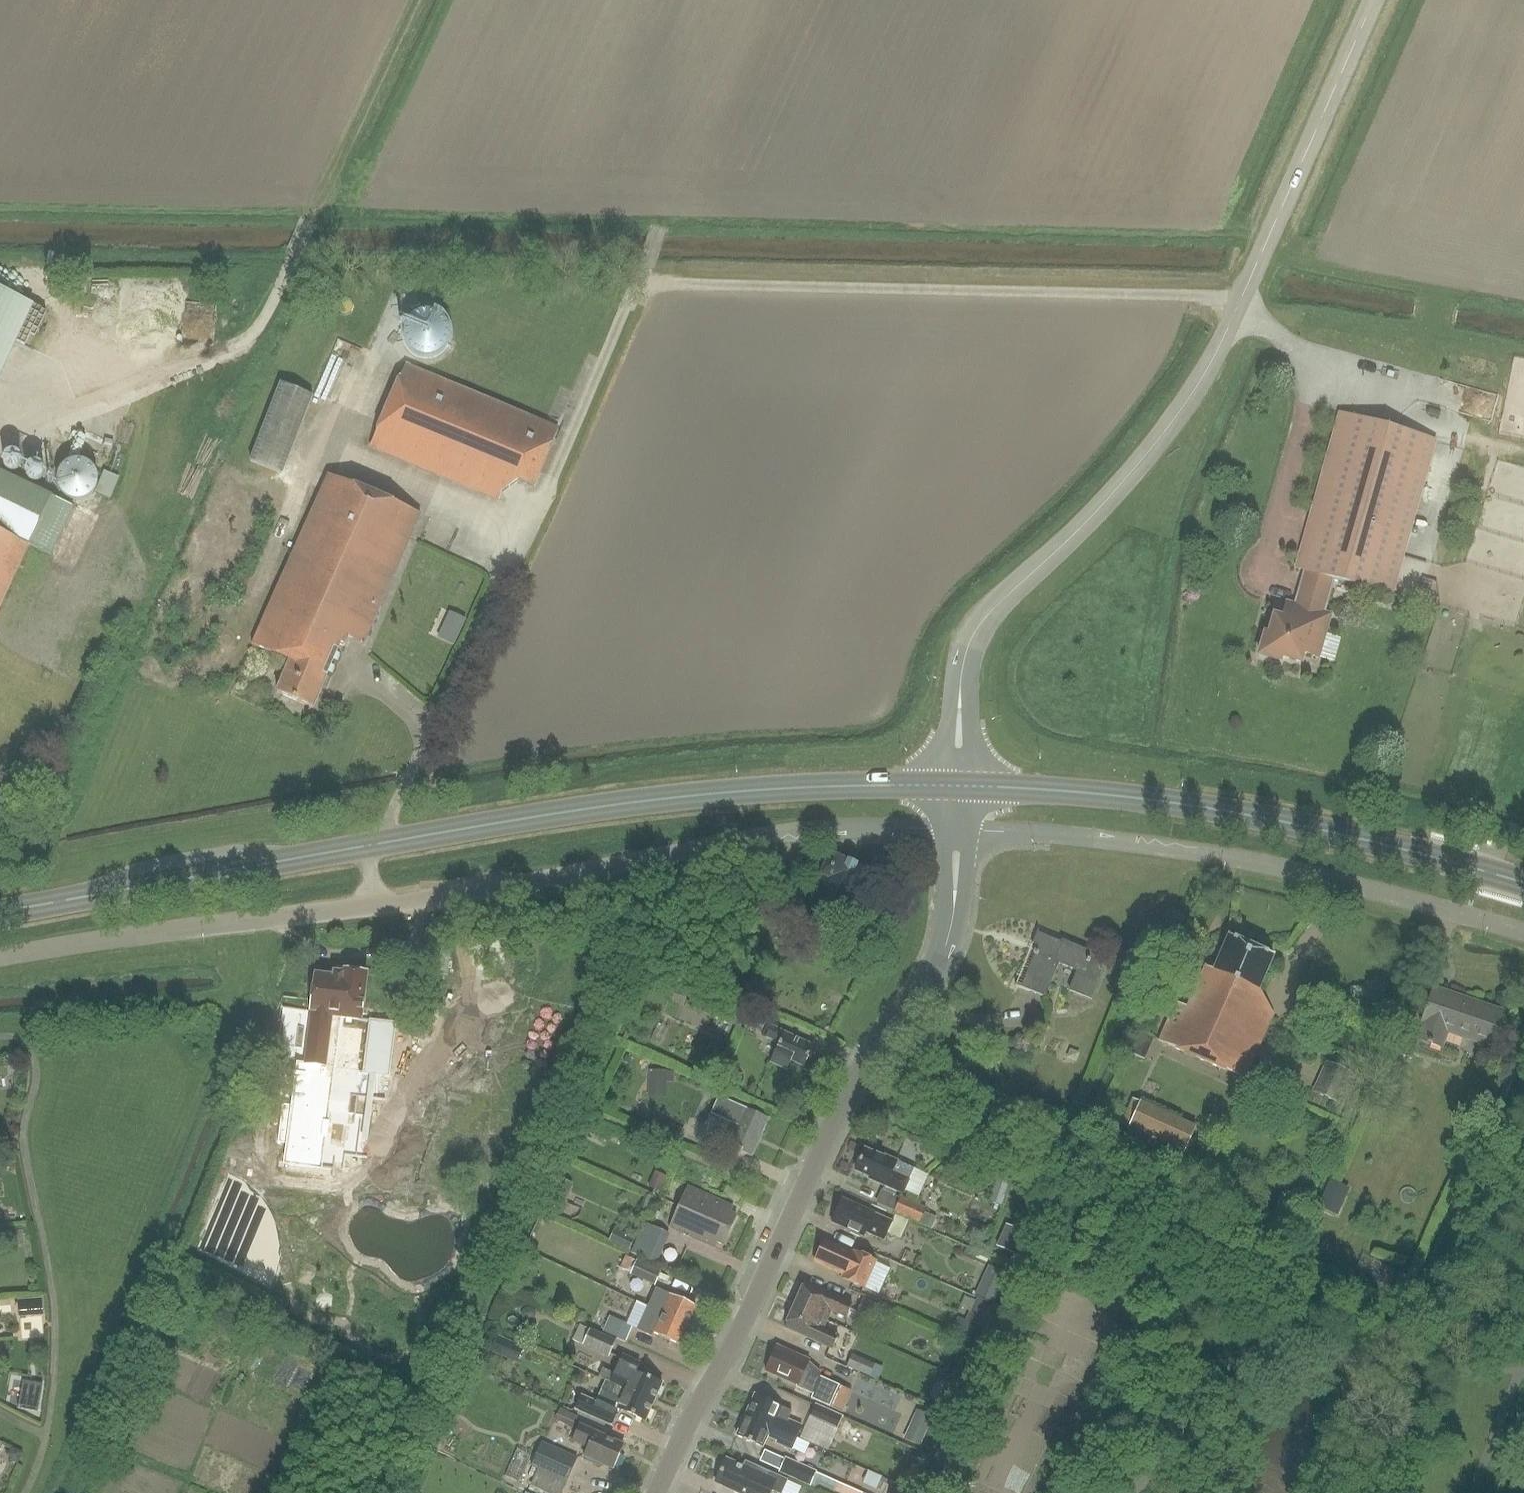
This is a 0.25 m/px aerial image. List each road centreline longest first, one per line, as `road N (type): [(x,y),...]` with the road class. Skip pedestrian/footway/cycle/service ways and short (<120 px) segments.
road 1 (secondary): [(0,913),(617,805),(767,789),(961,787)]
road 2 (residential): [(0,956),(478,890),(801,831),(959,827)]
road 3 (unclassified): [(961,787),(962,681),(978,631),(1178,416),(1223,342),(1376,0)]
road 4 (residential): [(959,827),(1073,834),(1266,866),(1523,936)]
road 5 (secondary): [(1523,882),(1283,820),(1043,788),(961,787)]
road 6 (residential): [(655,1492),(689,1412),(730,1353),(853,1082),(901,1018)]
road 7 (unclassified): [(901,1018),(948,946),(959,827)]

